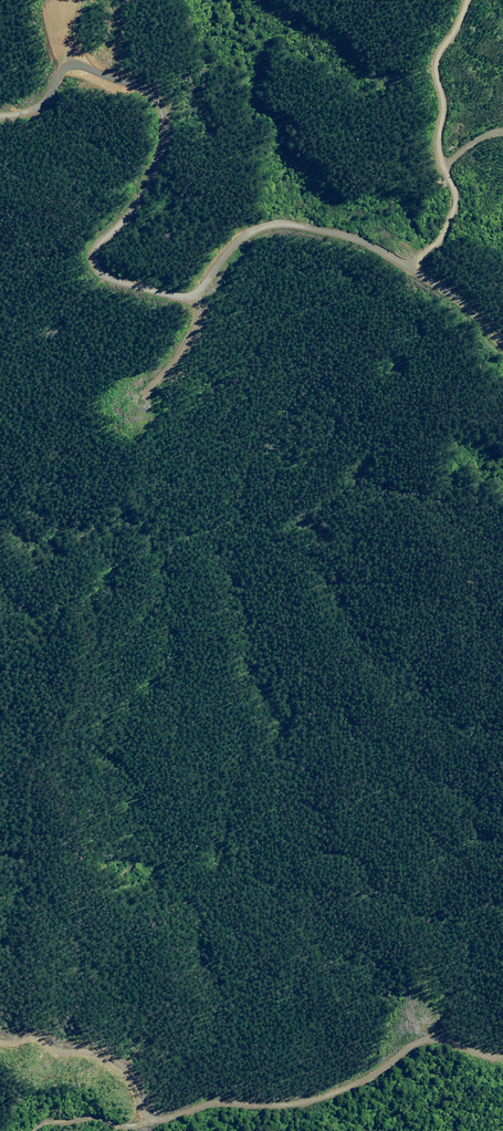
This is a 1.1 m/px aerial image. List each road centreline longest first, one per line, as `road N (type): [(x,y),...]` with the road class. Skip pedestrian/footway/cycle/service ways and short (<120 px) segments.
road 1 (unclassified): [(0,114),(39,108),(61,72),(78,61),(108,68),(156,98),(165,131),(159,157),(131,211),(98,247),(99,270),(110,278),(189,295),(240,239),(273,226),(300,227),(384,254),(466,306),(502,346)]
road 2 (track): [(147,1120),(154,1071),(138,1042),(142,1020),(77,982),(62,928),(29,866),(30,801),(82,728),(90,702),(87,641),(52,622),(24,651),(0,657)]
road 3 (track): [(35,1130),(48,1121),(94,1117),(135,1124),(216,1103),(299,1103),(349,1087),(430,1039),(502,1058)]
road 4 (track): [(468,0),(433,68),(441,90),(438,149),(454,189),(453,215),(408,268)]

